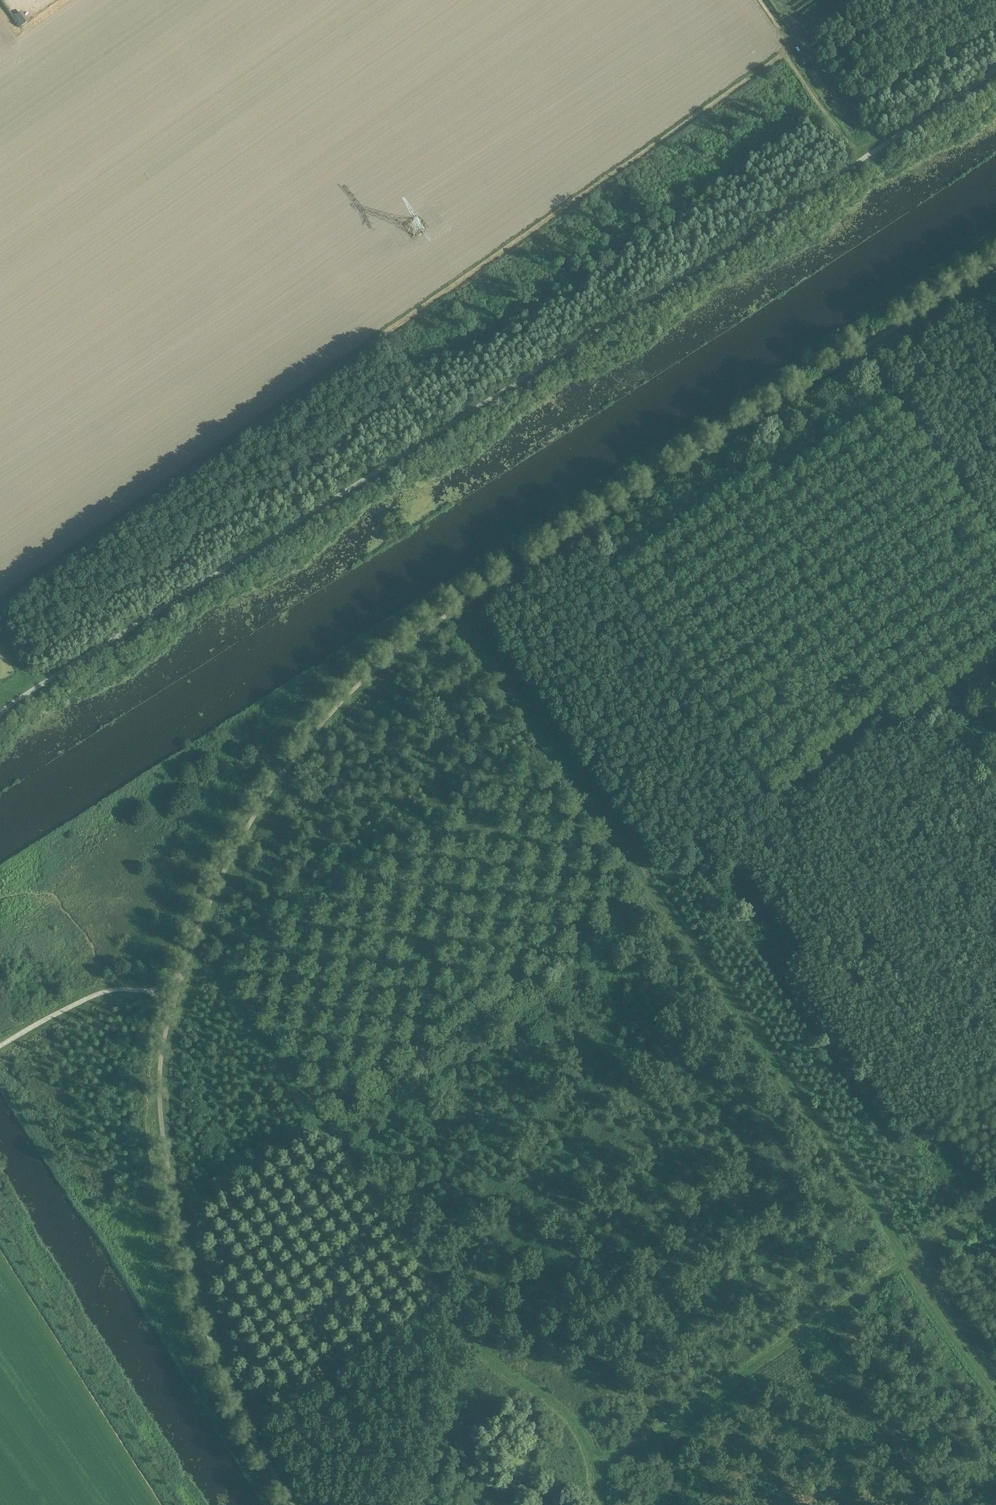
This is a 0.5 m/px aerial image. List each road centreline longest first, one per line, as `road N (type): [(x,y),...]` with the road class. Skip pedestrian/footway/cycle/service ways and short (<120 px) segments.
road 1 (track): [(451,609),(995,1389)]
road 2 (track): [(188,963),(204,965),(264,1043),(483,1360),(551,1402),(605,1460),(609,1504)]
road 3 (track): [(995,1201),(656,1438),(605,1460)]
road 4 (track): [(995,652),(653,894)]
road 5 (track): [(176,1504),(0,1223)]

